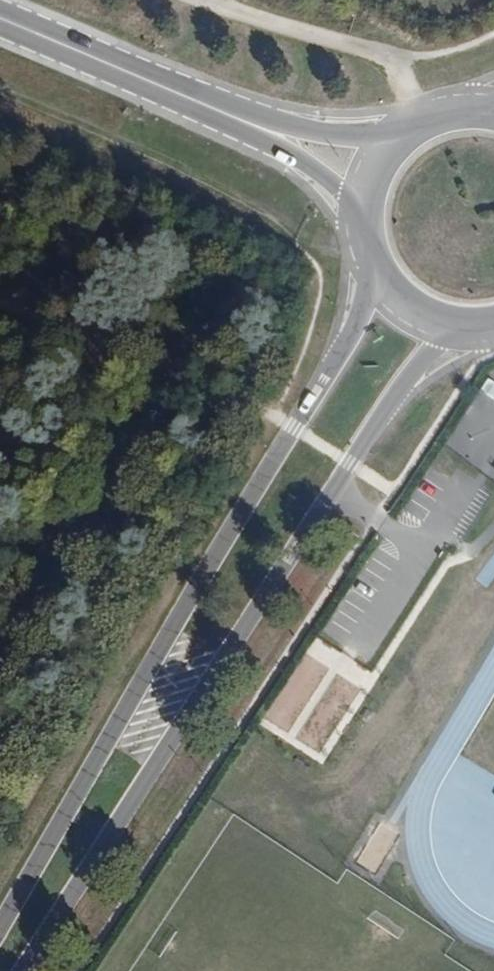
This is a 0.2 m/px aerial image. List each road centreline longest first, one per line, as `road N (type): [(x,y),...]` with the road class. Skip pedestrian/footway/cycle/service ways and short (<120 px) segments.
road 1 (secondary): [(27,970),(395,400),(421,367),(467,333)]
road 2 (secondary): [(376,273),(323,387),(0,928)]
road 3 (primary): [(275,134),(0,17)]
road 4 (track): [(426,118),(401,61),(211,0)]
road 5 (primary): [(399,137),(275,134)]

